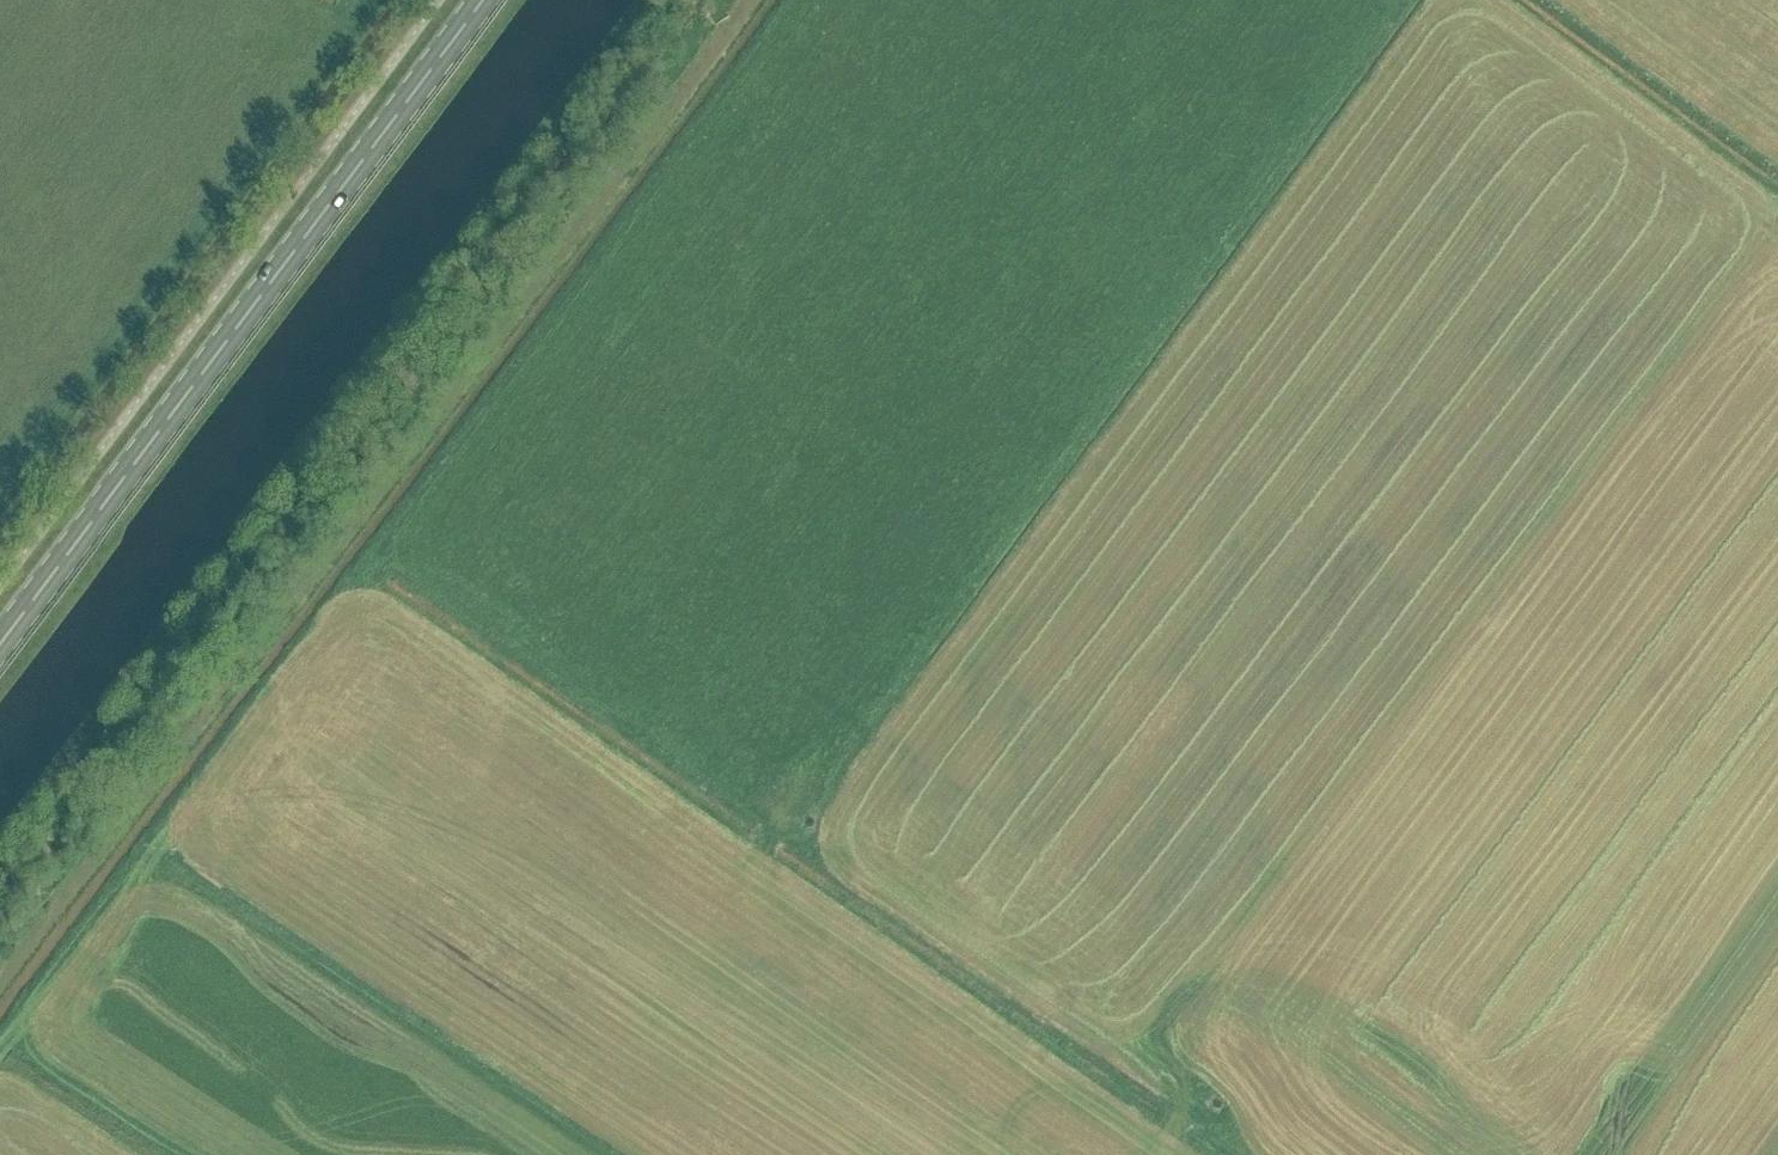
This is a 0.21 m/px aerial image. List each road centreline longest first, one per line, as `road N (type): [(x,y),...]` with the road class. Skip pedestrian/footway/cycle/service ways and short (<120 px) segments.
road 1 (track): [(657,0),(0,859)]
road 2 (primary): [(0,641),(482,0)]

